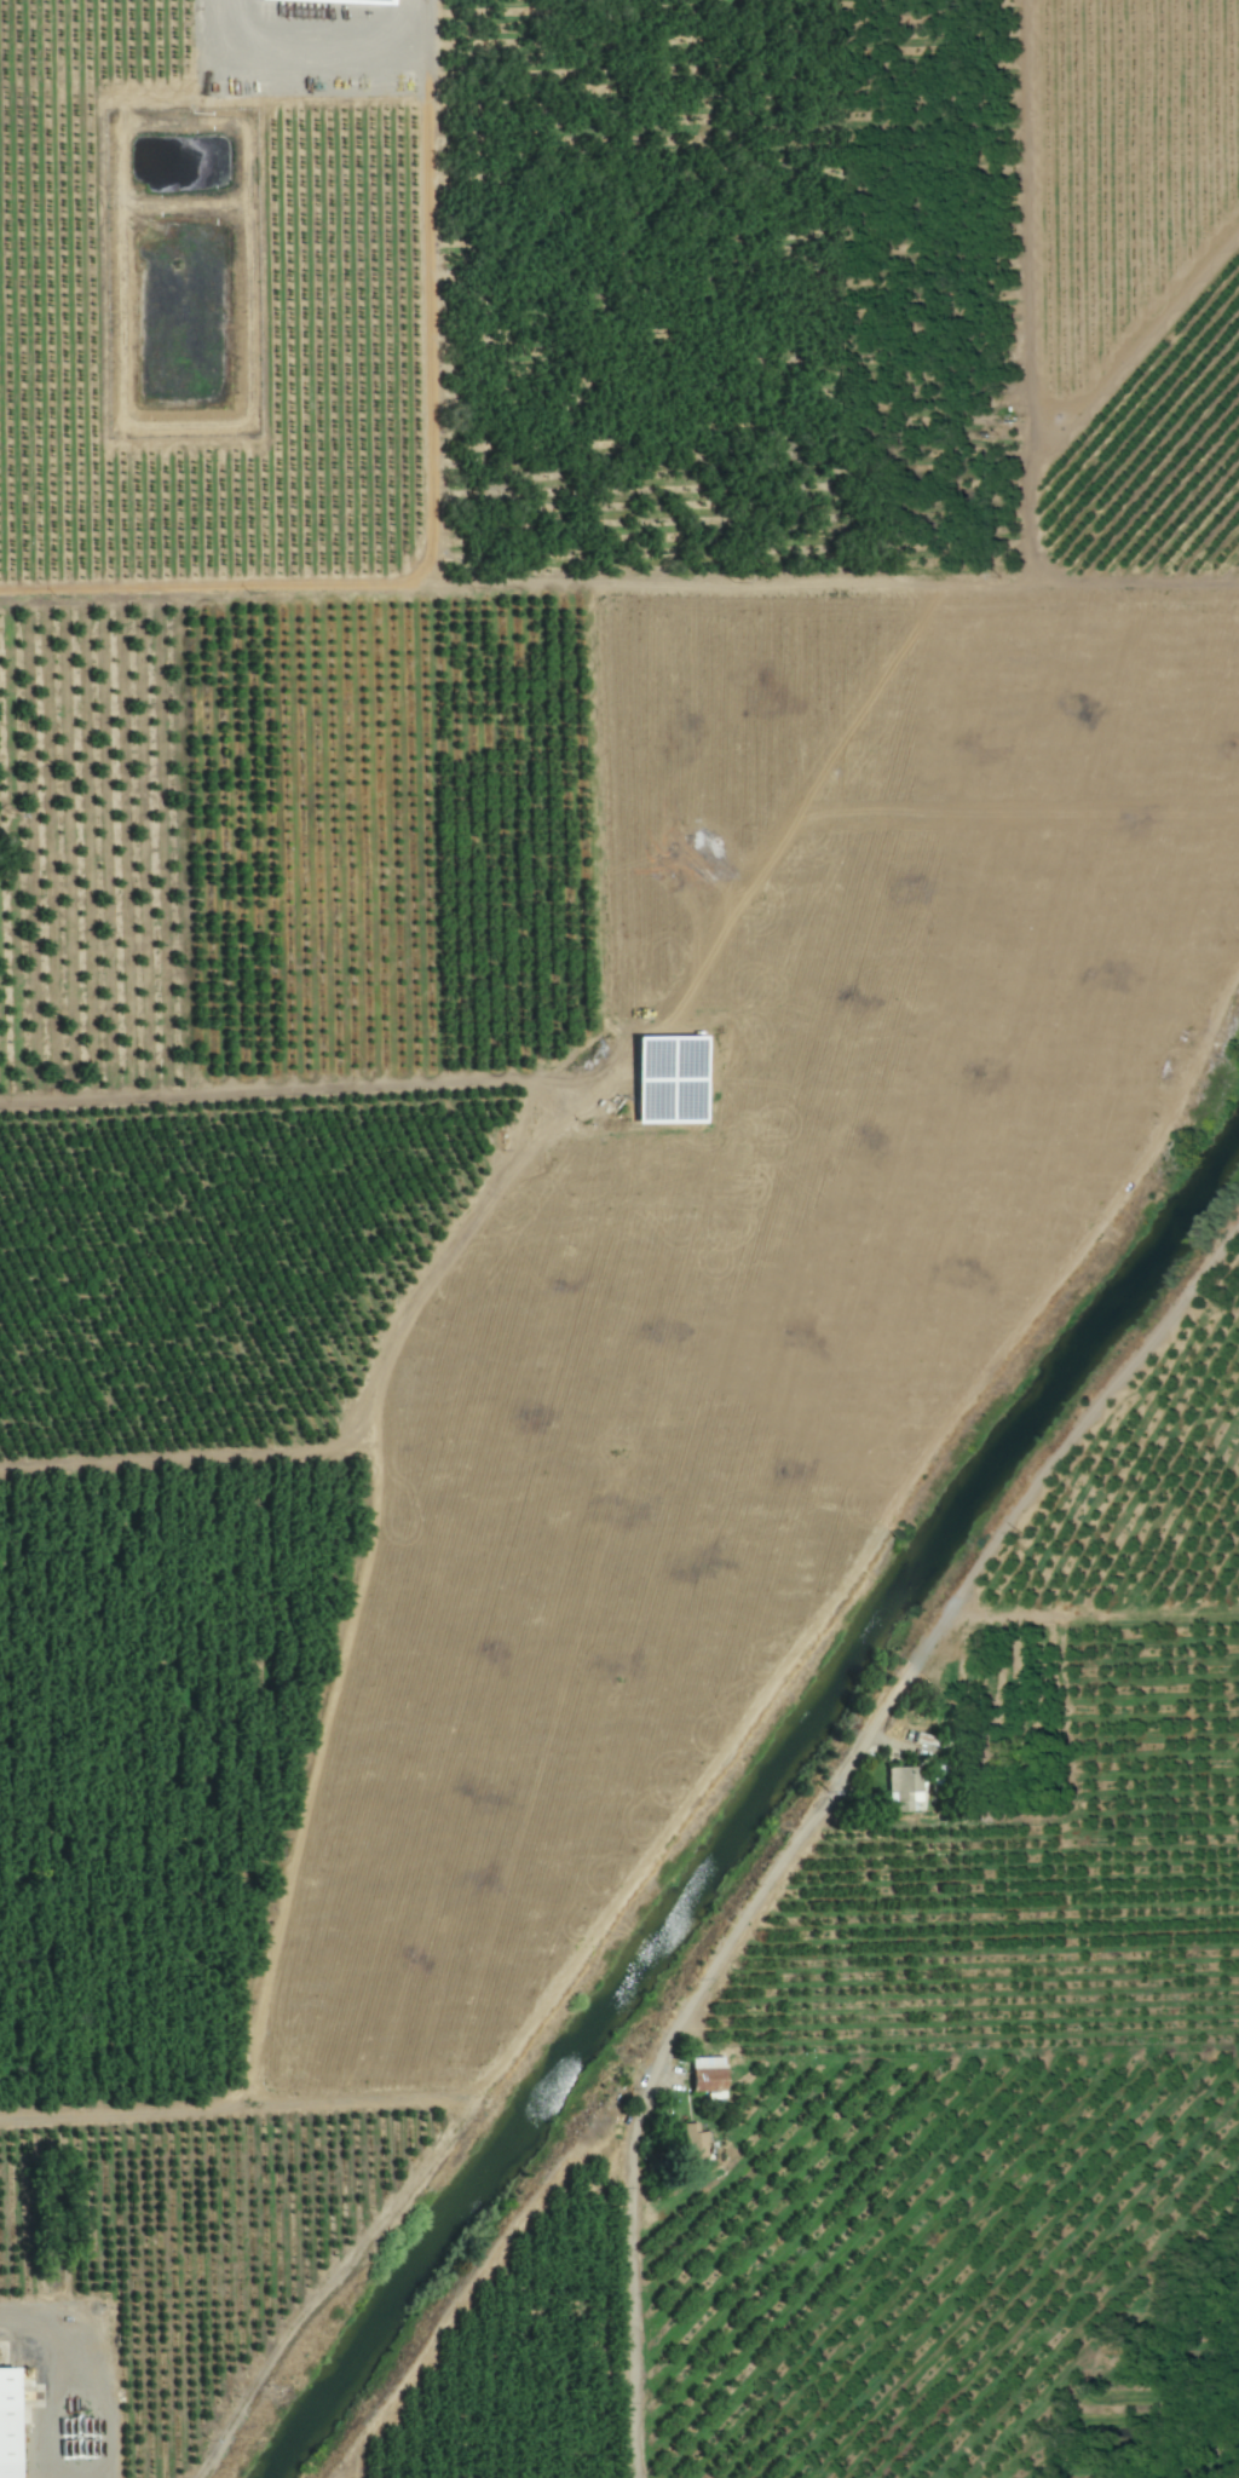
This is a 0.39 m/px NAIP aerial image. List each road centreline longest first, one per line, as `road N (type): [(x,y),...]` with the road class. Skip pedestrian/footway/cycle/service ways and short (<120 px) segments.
road 1 (residential): [(637,2477),(632,2151)]

